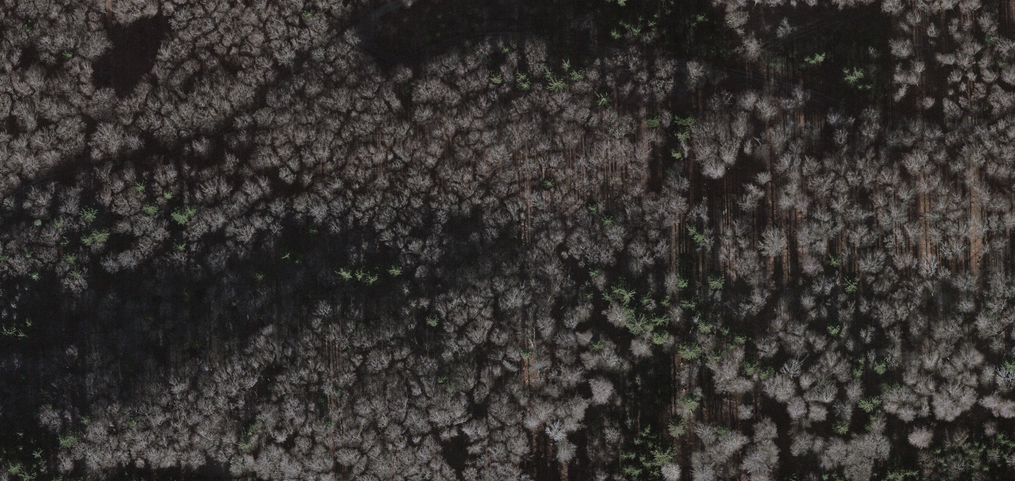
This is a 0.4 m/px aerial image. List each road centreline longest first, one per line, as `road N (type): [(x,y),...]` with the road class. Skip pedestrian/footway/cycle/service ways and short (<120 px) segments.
road 1 (track): [(746,77),(683,102),(333,164),(0,355)]
road 2 (track): [(415,0),(366,22),(375,52),(394,60),(474,35),(536,38),(729,72),(937,128),(1014,116)]
road 3 (track): [(366,22),(334,39),(213,144),(54,174),(20,190),(0,215)]

